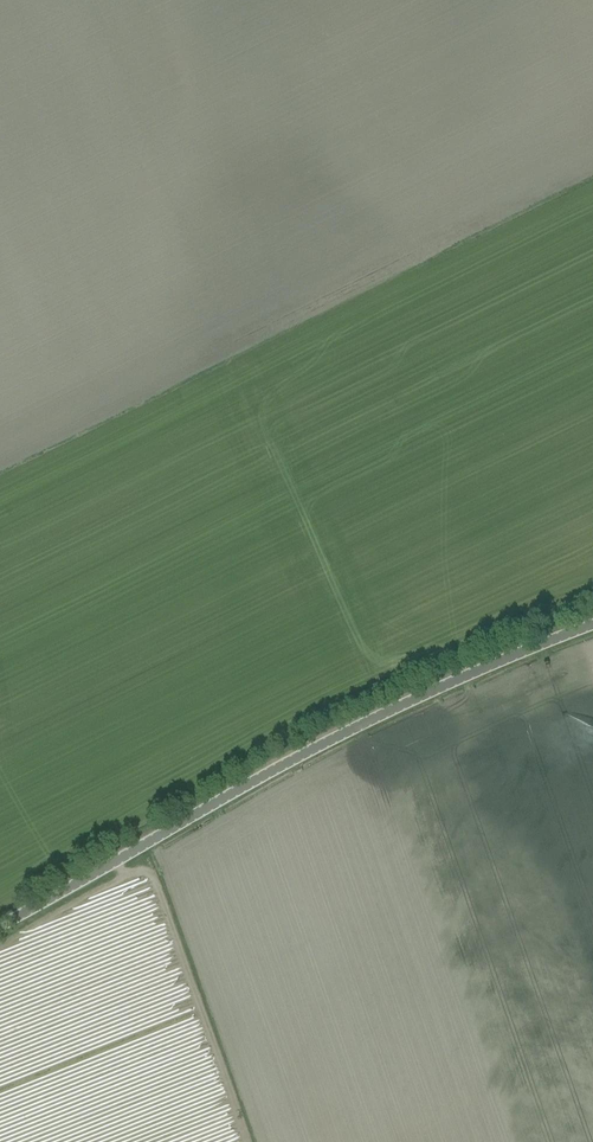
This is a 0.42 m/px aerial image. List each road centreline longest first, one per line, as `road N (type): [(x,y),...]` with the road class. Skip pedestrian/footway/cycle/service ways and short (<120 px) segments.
road 1 (unclassified): [(0,926),(349,730),(592,626)]

